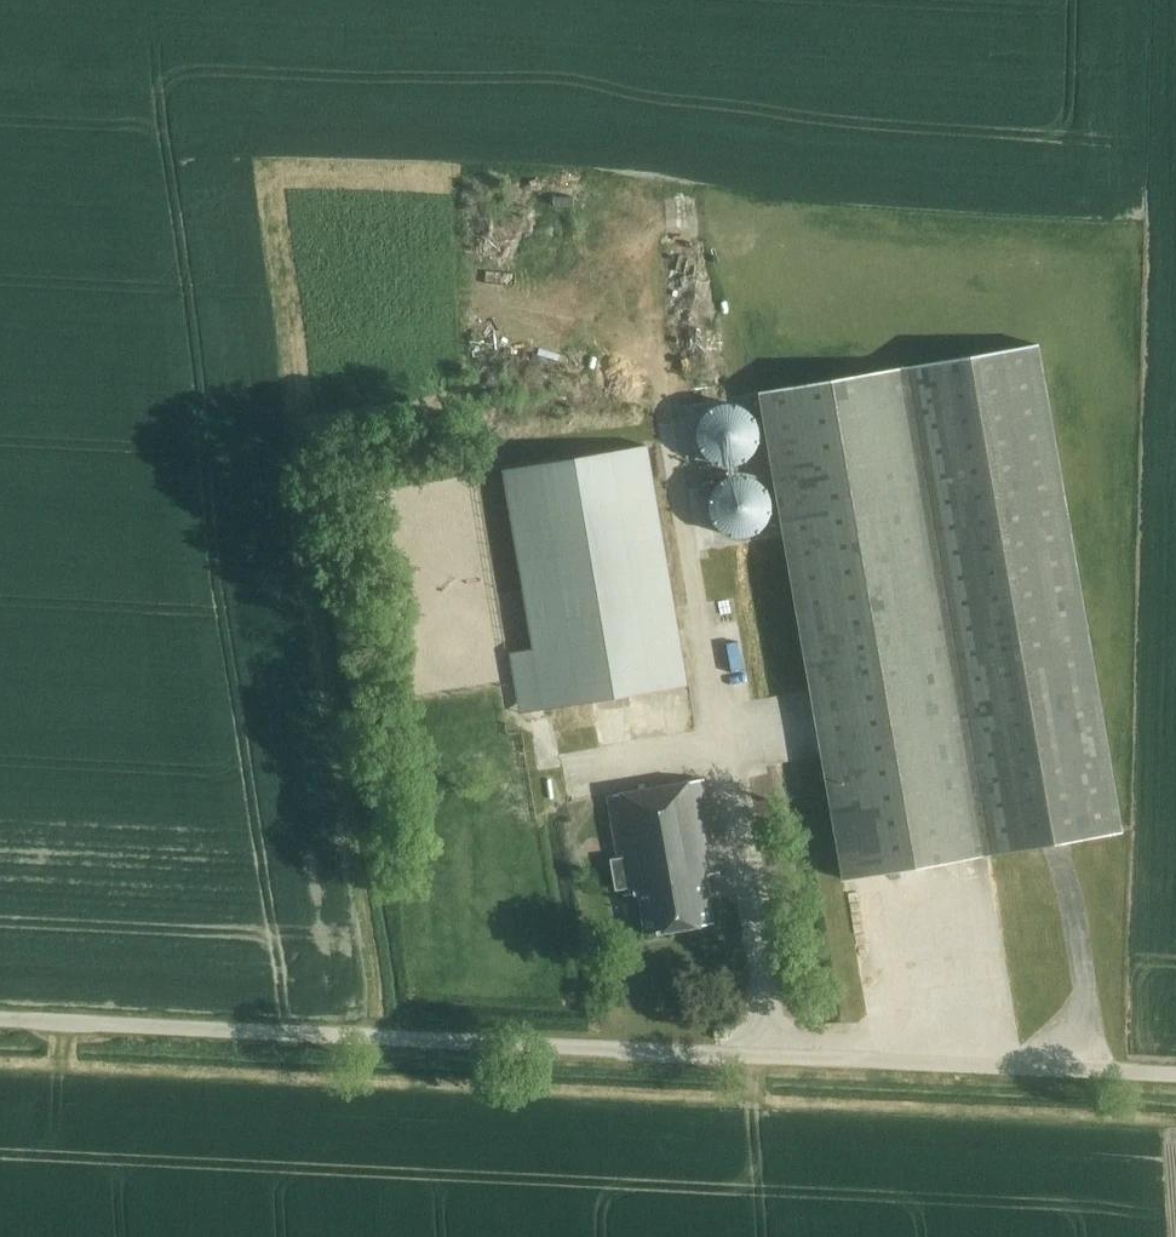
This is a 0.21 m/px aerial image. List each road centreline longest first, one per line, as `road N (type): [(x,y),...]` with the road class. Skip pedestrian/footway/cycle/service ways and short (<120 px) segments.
road 1 (unclassified): [(1175,1075),(0,1020)]

